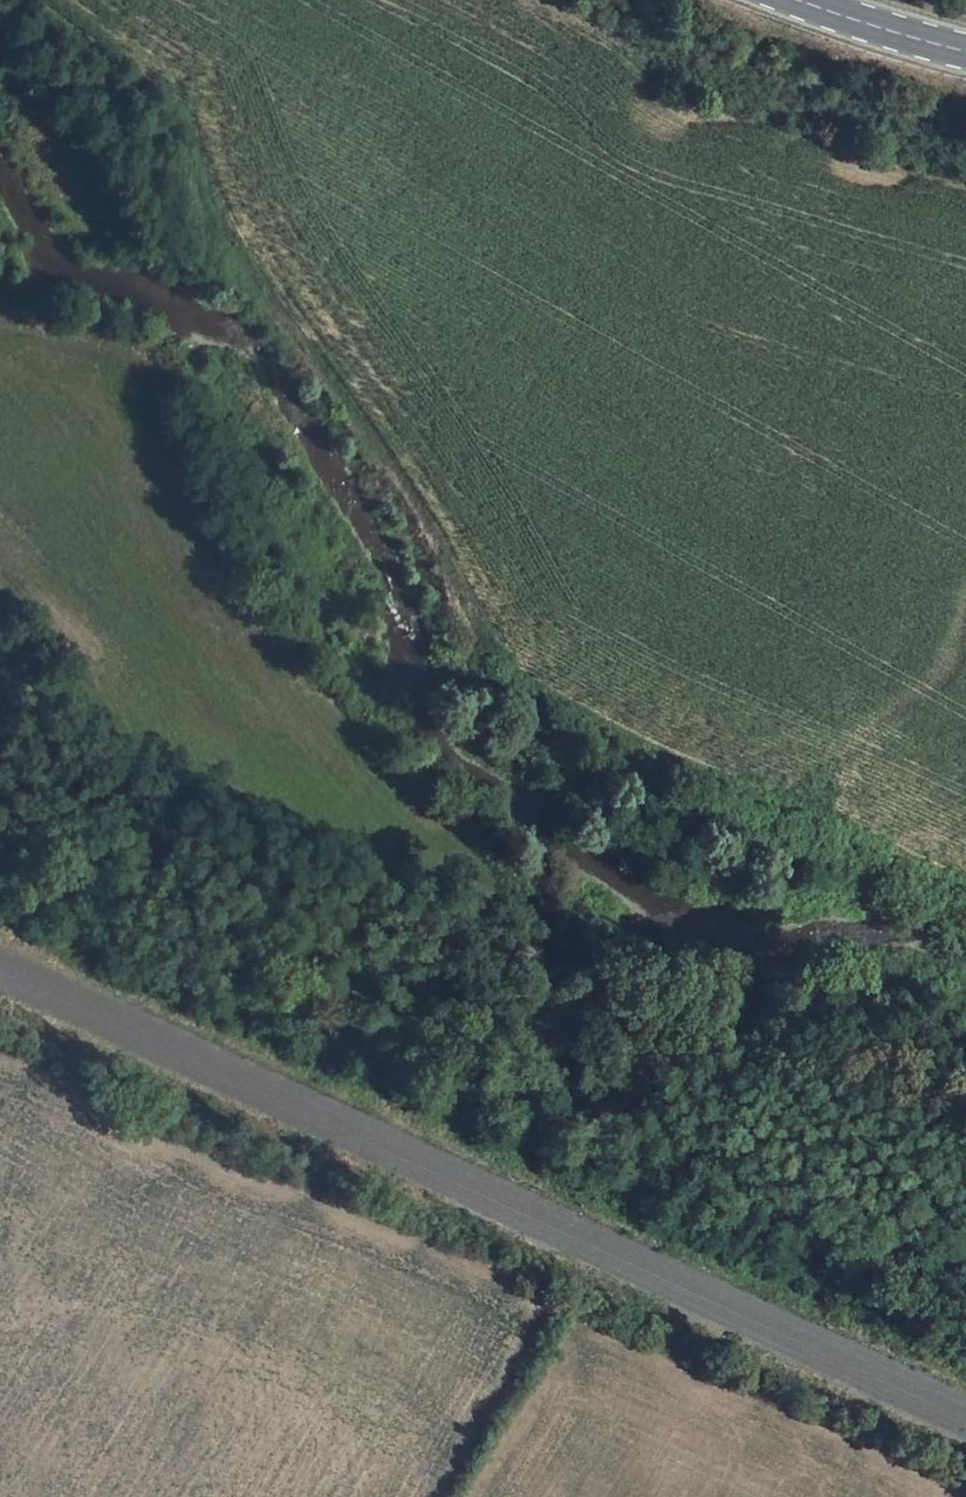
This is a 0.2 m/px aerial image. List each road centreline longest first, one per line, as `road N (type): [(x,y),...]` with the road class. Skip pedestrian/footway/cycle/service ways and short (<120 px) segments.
road 1 (primary): [(965,55),(803,0)]

